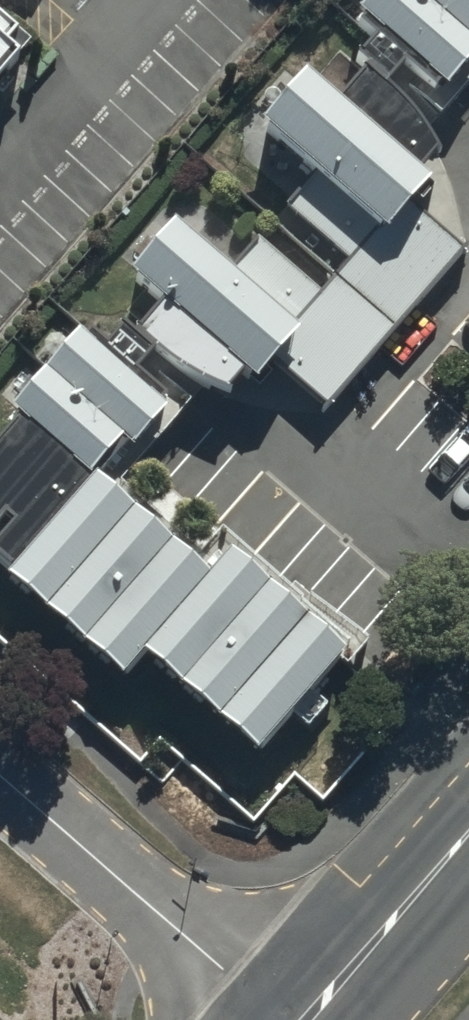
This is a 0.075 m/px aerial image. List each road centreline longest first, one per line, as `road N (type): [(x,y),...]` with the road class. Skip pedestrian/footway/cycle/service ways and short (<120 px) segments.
road 1 (unclassified): [(300,1018),(0,761)]
road 2 (tertiary): [(468,820),(300,1018)]

